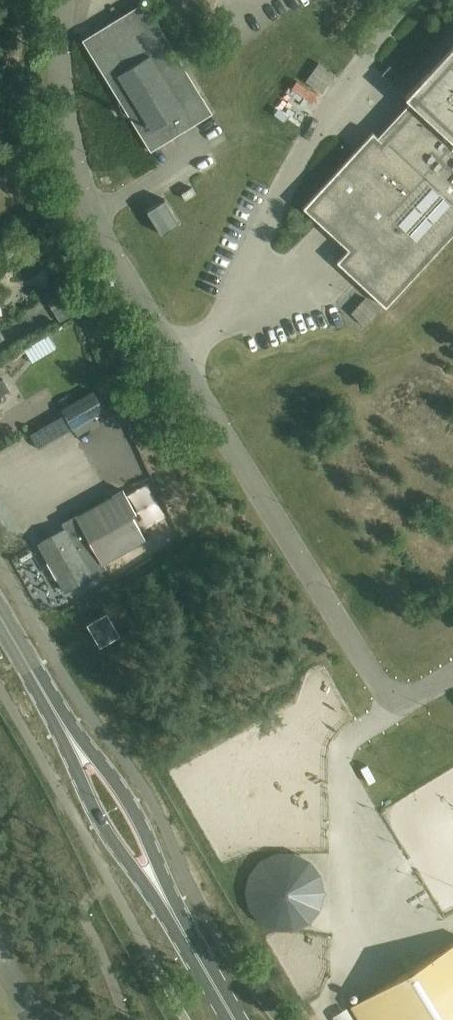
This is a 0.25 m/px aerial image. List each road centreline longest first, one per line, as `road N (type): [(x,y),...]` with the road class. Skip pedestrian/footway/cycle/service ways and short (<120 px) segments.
road 1 (primary): [(235,1019),(0,615)]

